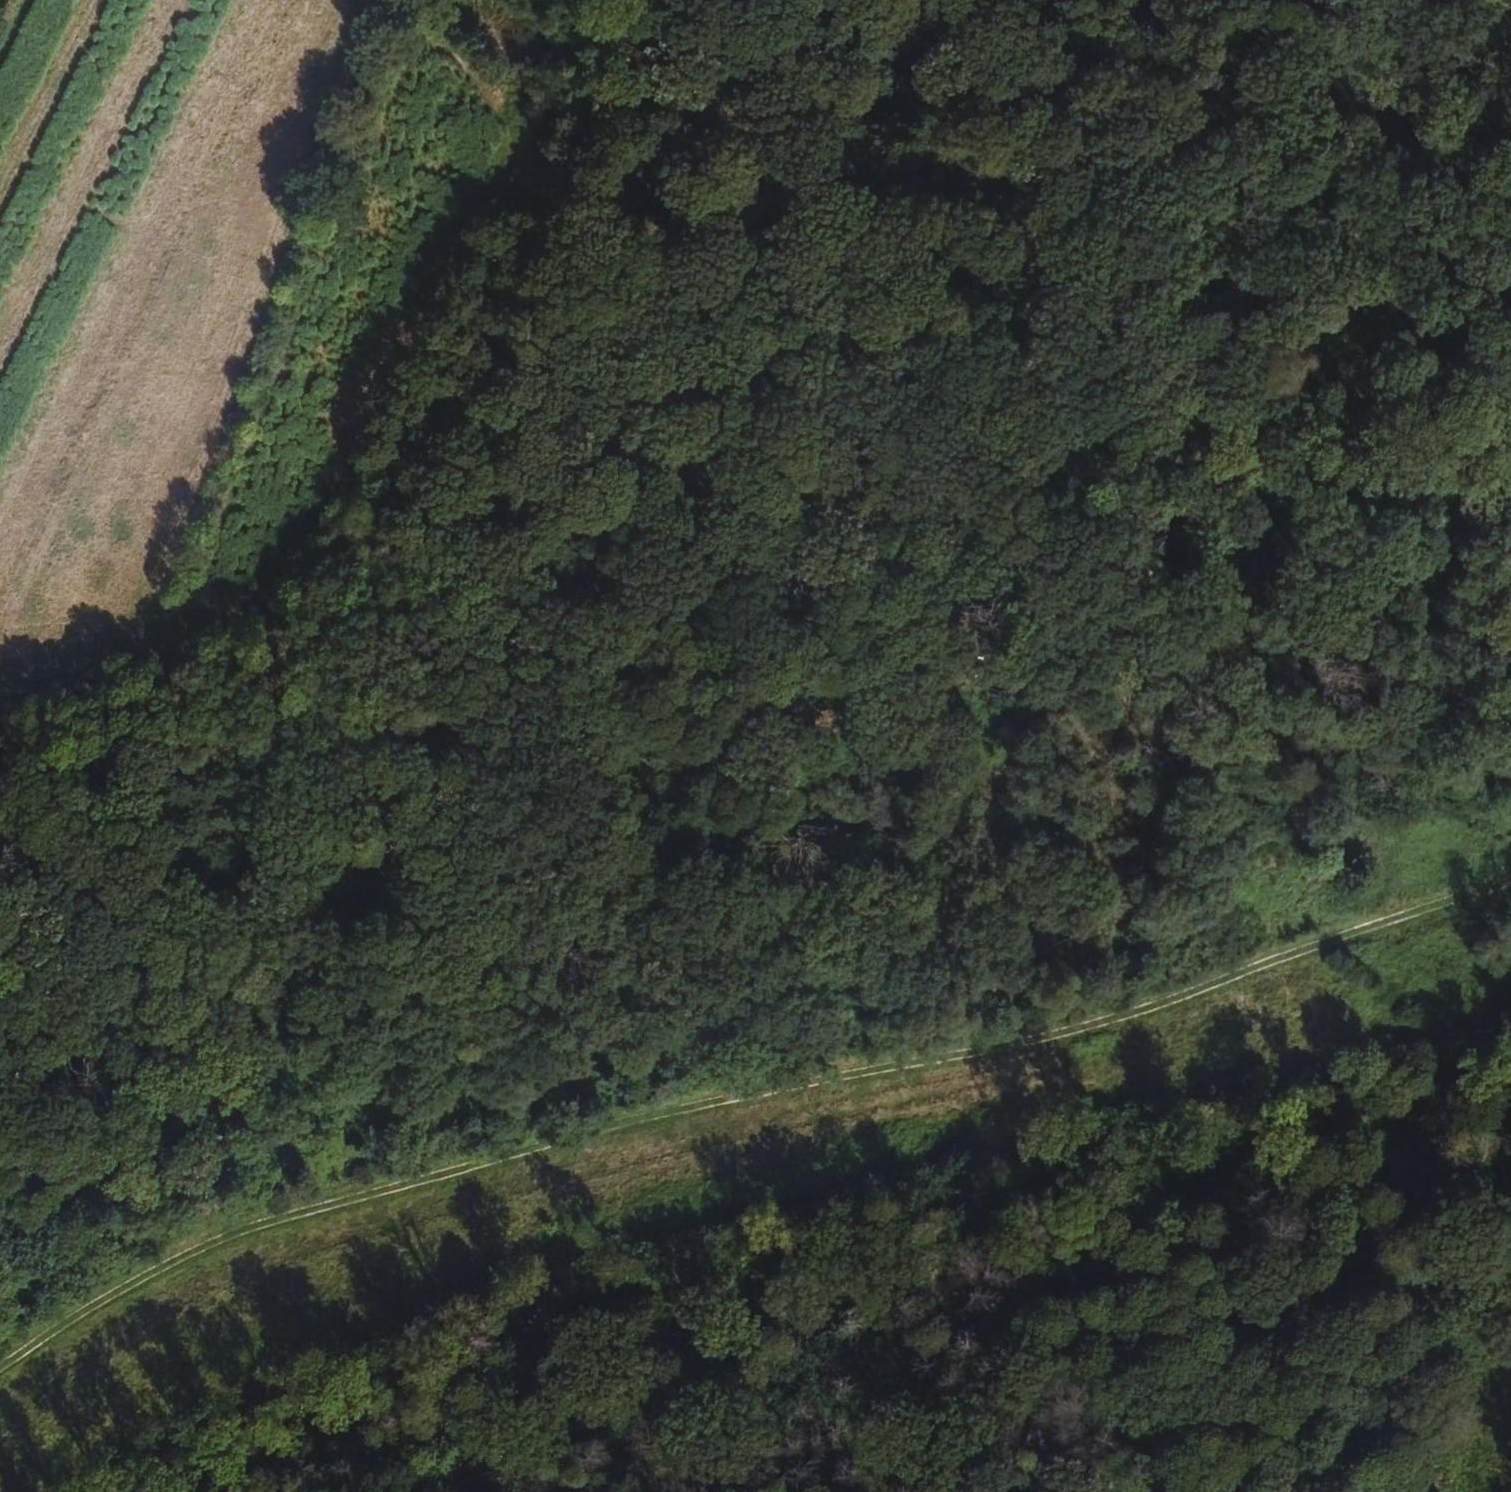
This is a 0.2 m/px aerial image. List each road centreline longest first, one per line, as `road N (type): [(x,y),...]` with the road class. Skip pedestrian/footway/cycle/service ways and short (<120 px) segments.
road 1 (track): [(0,699),(131,657),(385,624),(464,602),(1425,0)]
road 2 (track): [(0,1365),(217,1242),(369,1192),(1140,1015),(1510,887)]
road 3 (track): [(646,0),(655,35),(567,167),(315,628)]

